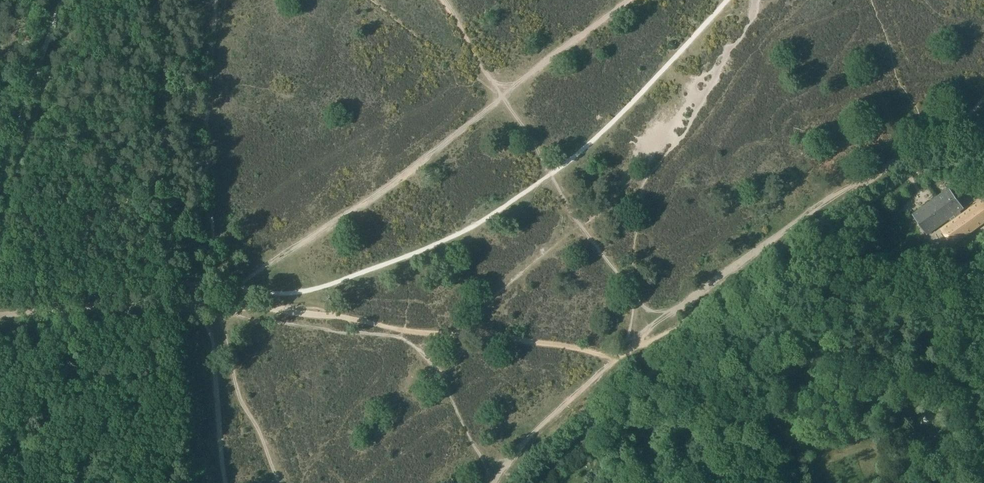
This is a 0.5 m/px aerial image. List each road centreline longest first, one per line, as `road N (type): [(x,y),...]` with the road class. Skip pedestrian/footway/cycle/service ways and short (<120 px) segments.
road 1 (track): [(526,482),(532,467),(882,192)]
road 2 (track): [(983,443),(915,436),(849,462)]

